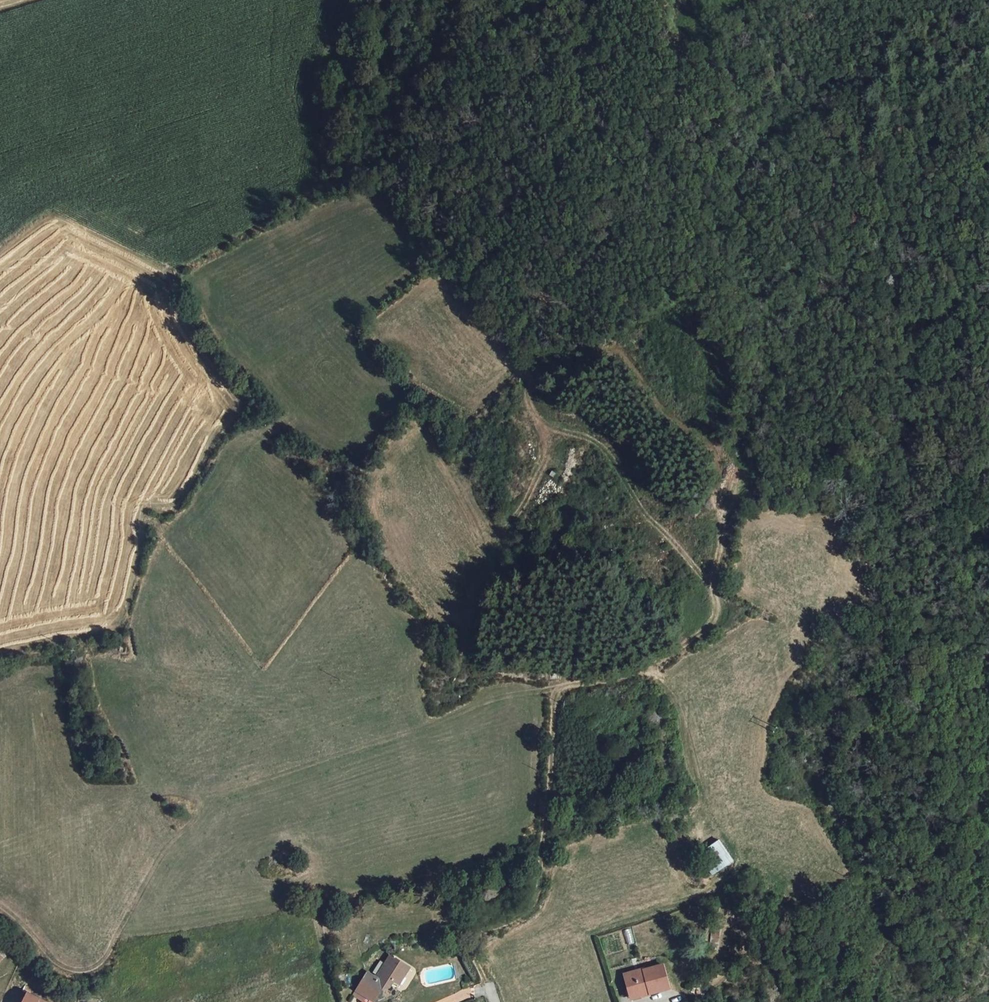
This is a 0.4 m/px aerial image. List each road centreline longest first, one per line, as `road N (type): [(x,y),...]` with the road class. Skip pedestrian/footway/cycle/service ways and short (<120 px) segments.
road 1 (track): [(0,906),(57,965),(91,971),(107,960),(164,850),(223,793),(491,700),(556,690)]
road 2 (track): [(486,980),(475,955),(480,942),(526,918),(540,898),(556,690),(648,670),(700,636),(717,613),(715,593),(645,513)]
road 3 (track): [(645,513),(611,454),(588,437),(548,428),(531,412),(528,383),(619,350),(663,410),(709,444),(718,455),(724,545),(715,593)]
road 4 (track): [(548,428),(523,509),(488,542)]

